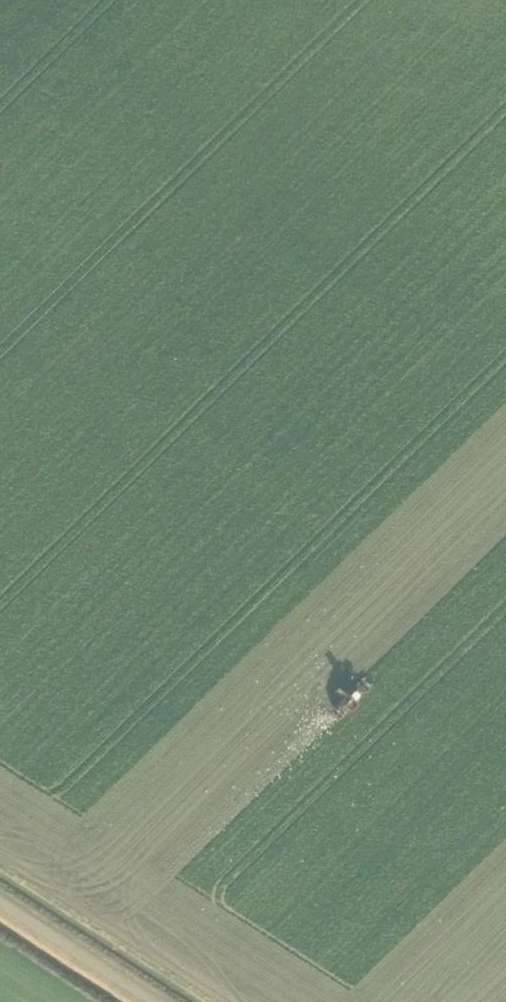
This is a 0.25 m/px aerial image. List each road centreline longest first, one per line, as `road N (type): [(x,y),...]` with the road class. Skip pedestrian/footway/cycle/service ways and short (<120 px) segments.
road 1 (unclassified): [(159,1001),(0,899)]

